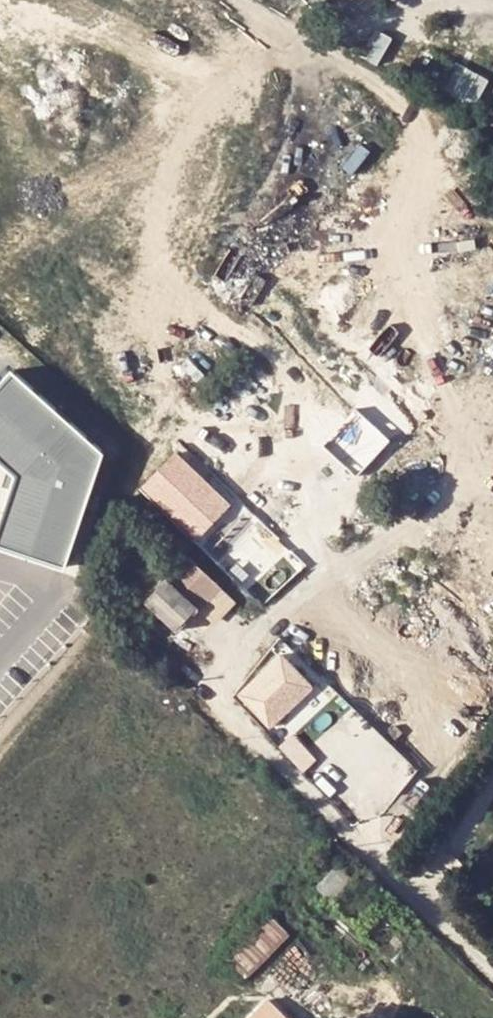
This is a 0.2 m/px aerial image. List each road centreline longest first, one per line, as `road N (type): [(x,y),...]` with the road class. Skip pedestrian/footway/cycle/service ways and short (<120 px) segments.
road 1 (unclassified): [(246,0),(412,102)]

